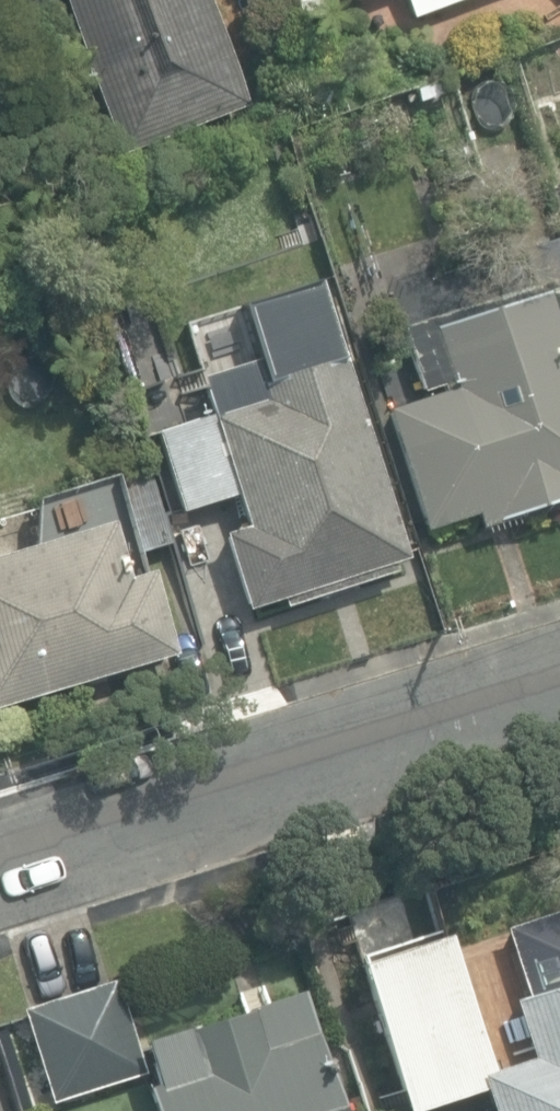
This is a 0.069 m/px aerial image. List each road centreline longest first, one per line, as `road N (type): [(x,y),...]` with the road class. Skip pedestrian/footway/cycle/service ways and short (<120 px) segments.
road 1 (residential): [(0,859),(559,679)]

